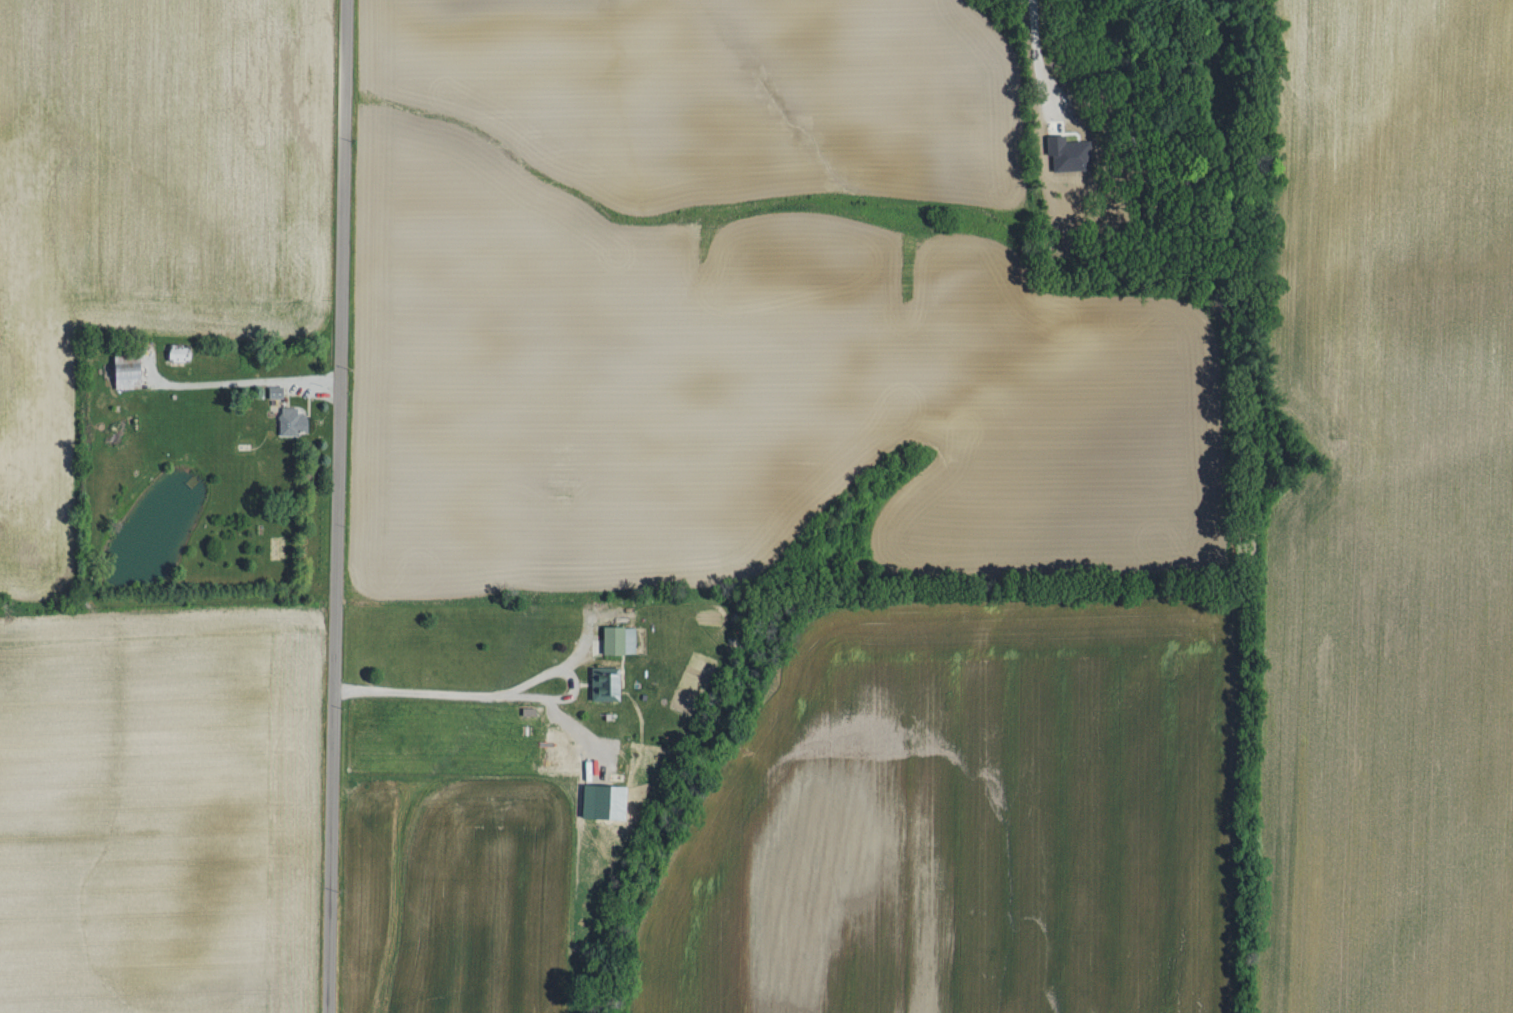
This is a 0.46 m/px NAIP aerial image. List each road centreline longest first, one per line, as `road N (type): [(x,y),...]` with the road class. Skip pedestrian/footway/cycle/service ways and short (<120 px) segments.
road 1 (residential): [(331,1012),(347,0)]

